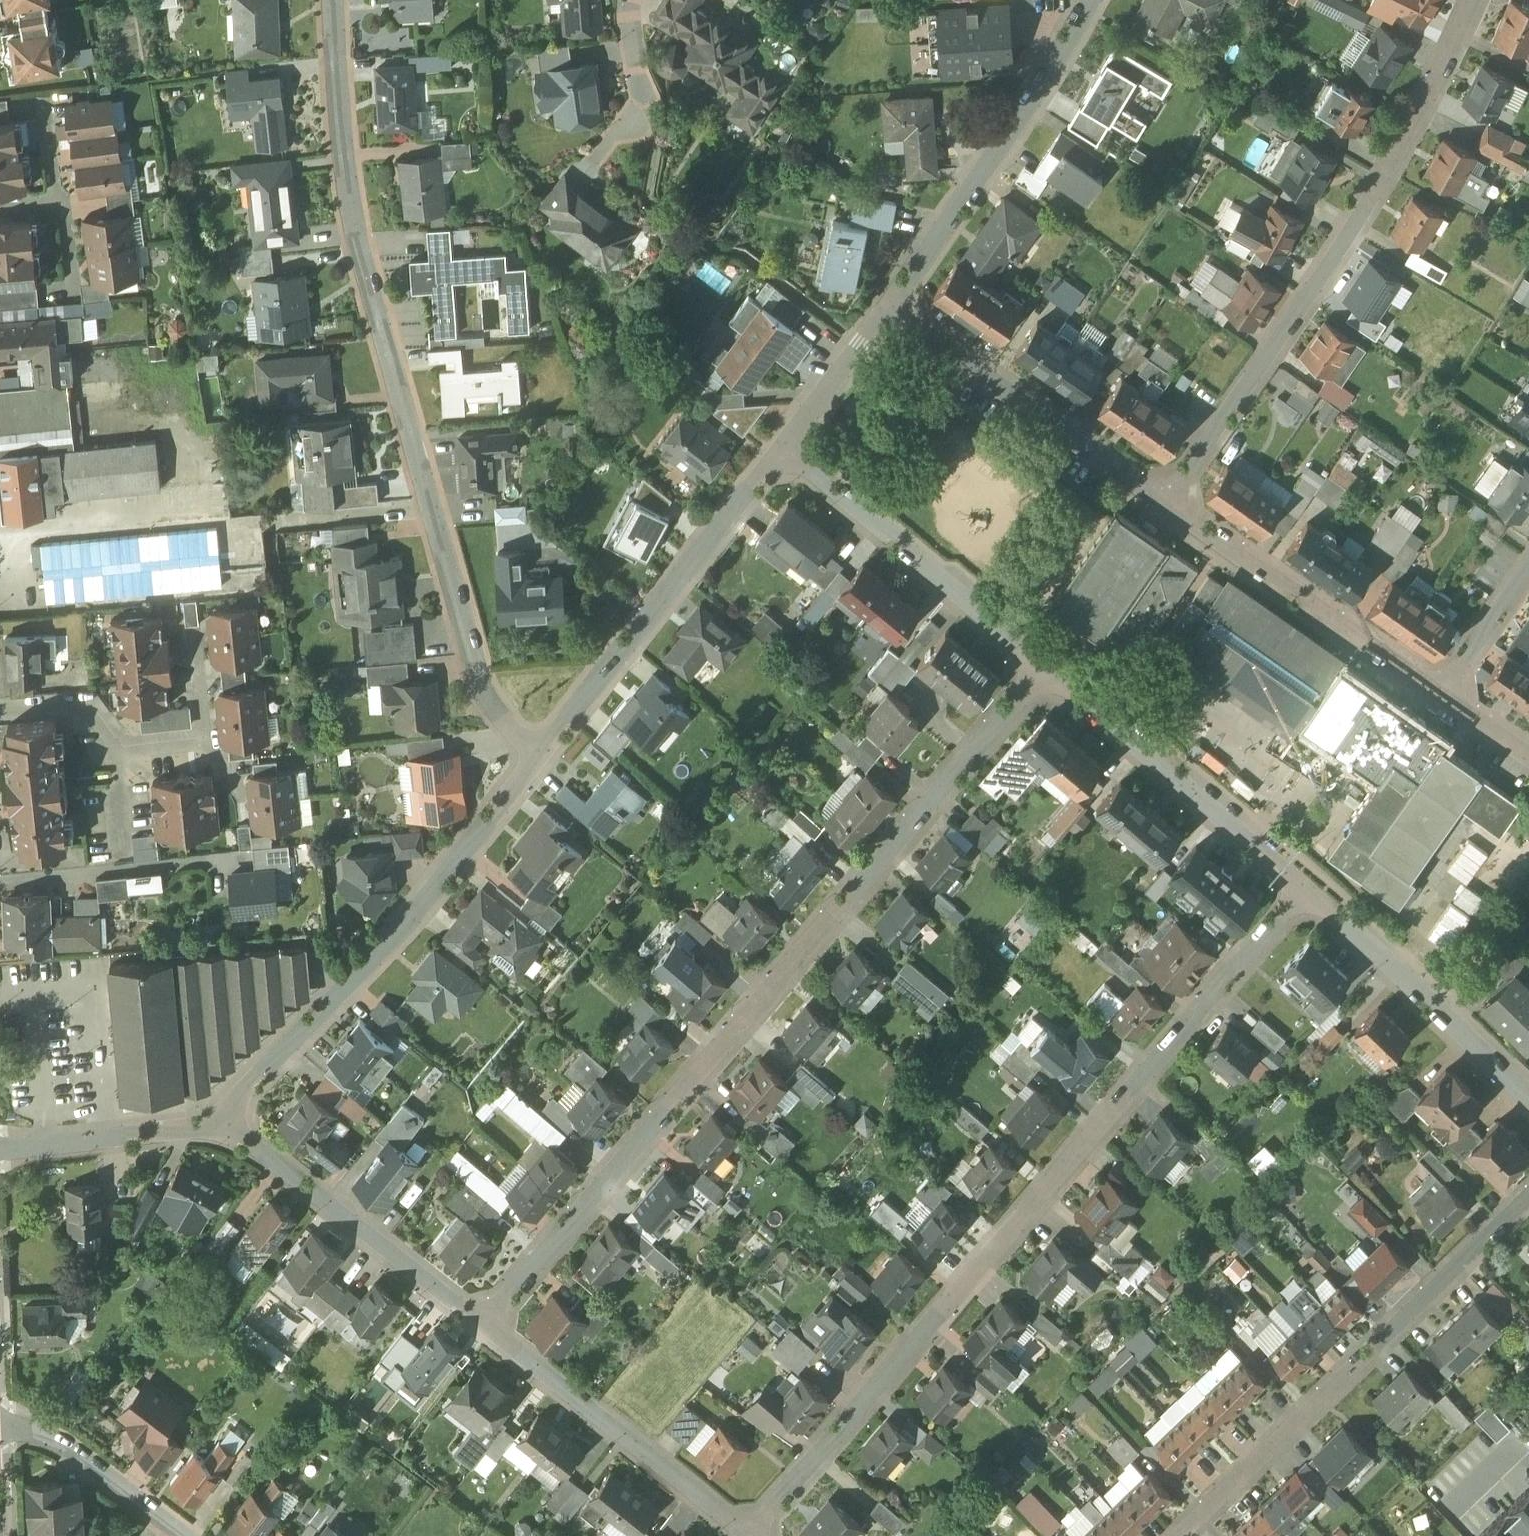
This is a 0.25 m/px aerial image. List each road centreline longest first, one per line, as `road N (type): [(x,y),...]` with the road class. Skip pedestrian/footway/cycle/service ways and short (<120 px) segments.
road 1 (residential): [(1041,663),(483,1315)]
road 2 (residential): [(1304,890),(755,1528)]
road 3 (residential): [(546,743),(508,705),(469,635),(441,542),(351,150),(337,0)]
road 4 (residential): [(1170,492),(1350,219),(1470,0)]
road 5 (residential): [(1528,1192),(1170,1535)]
road 6 (residential): [(546,743),(412,910),(222,1117)]
road 7 (residential): [(789,425),(546,743)]
road 8 (residential): [(1075,0),(1032,81),(885,297)]
road 9 (residential): [(1304,890),(1041,663)]
road 10 (residential): [(1041,663),(789,425)]
road 11 (residential): [(755,1528),(483,1315)]
road 12 (residential): [(885,297),(1170,492)]
road 13 (residential): [(1170,492),(1451,688)]
road 14 (residential): [(483,1315),(222,1117)]
road 15 (residential): [(1528,1098),(1304,890)]
road 16 (residential): [(222,1117),(195,1129),(0,1149)]
road 17 (residential): [(187,1535),(62,1444),(0,1425)]
road 18 (residential): [(885,297),(789,425)]
road 19 (residential): [(1528,566),(1451,688)]

